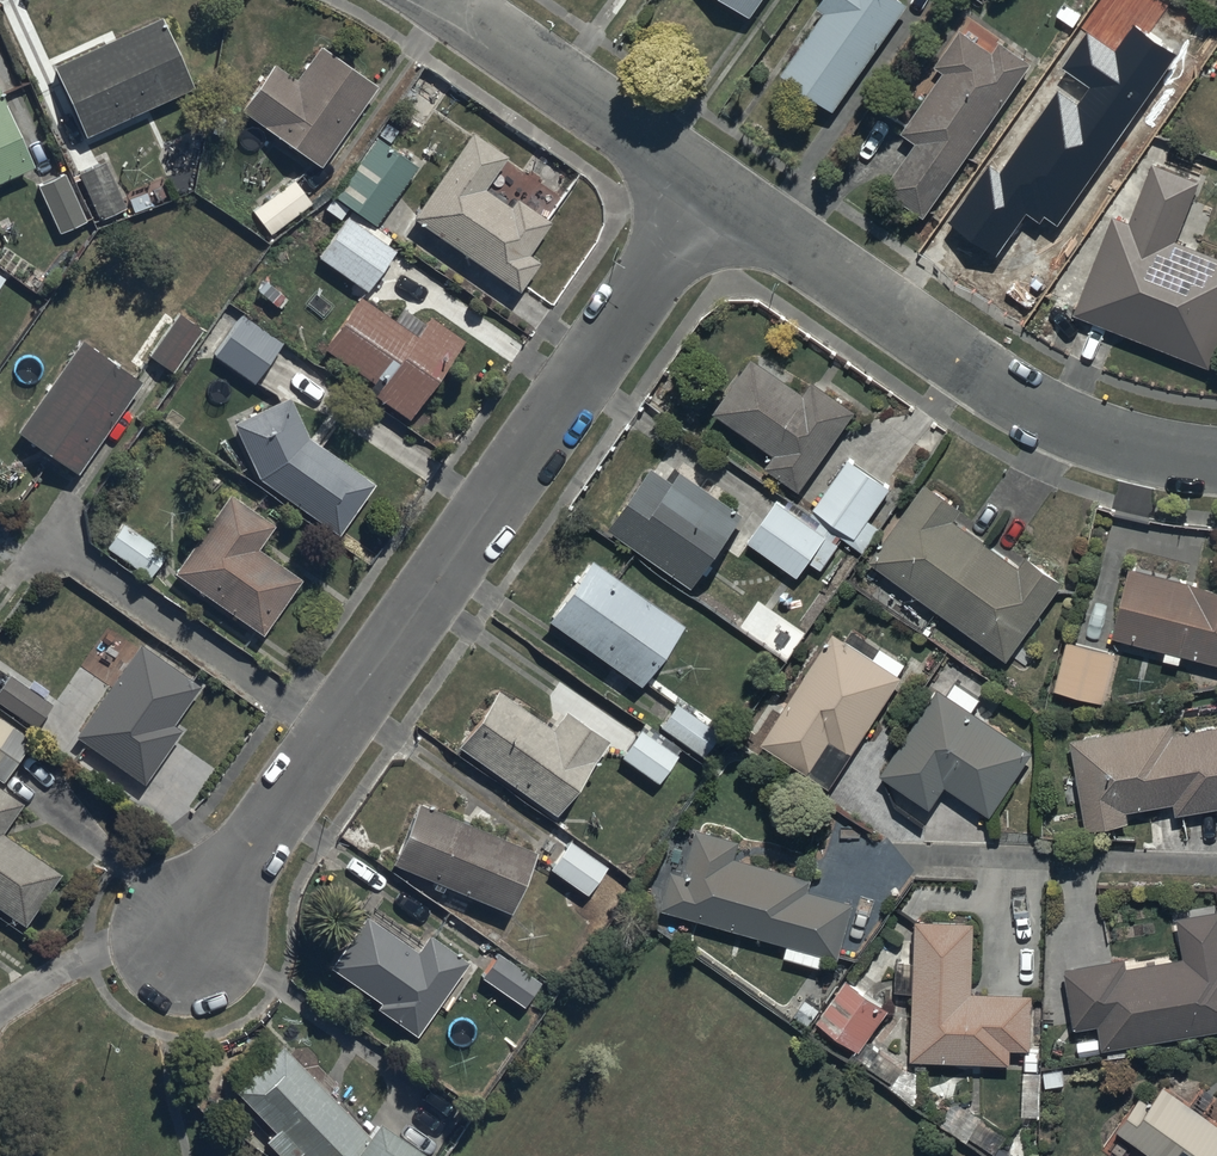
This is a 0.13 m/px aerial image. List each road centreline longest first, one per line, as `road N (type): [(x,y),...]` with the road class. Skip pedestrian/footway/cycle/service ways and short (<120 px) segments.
road 1 (residential): [(711,189),(189,938)]
road 2 (residential): [(1216,458),(1148,452),(976,364),(711,189)]
road 3 (residential): [(711,189),(443,0)]

